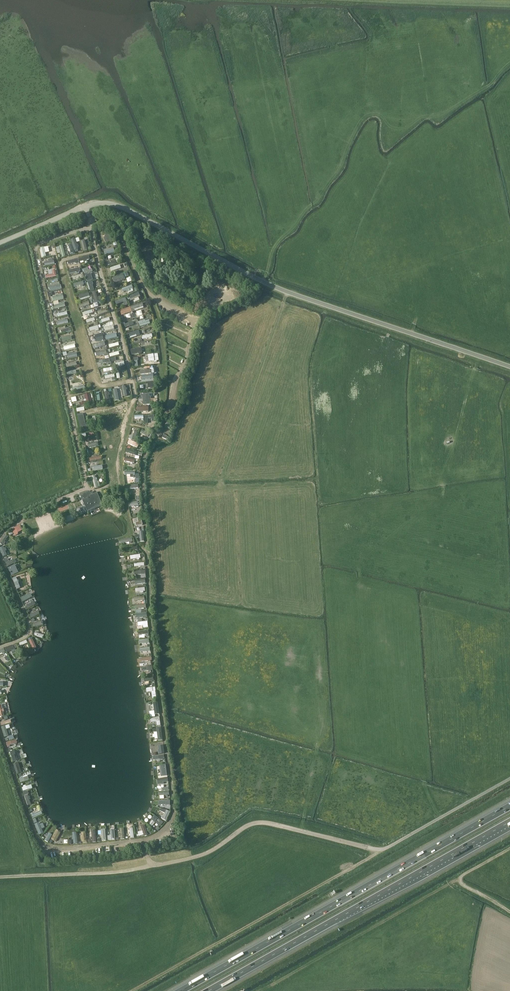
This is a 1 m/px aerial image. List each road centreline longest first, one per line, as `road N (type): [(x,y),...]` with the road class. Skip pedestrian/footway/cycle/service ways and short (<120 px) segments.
road 1 (unclassified): [(0,243),(82,208),(113,206),(286,292),(509,367)]
road 2 (motorway): [(509,806),(180,990)]
road 3 (motorway): [(209,990),(509,822)]
road 4 (unclassified): [(133,990),(382,851)]
road 5 (unclassified): [(382,851),(253,823),(203,856),(153,866)]
road 6 (unclassified): [(382,851),(509,779)]
road 7 (track): [(153,866),(23,876)]
road 8 (track): [(509,913),(454,880),(509,848)]

